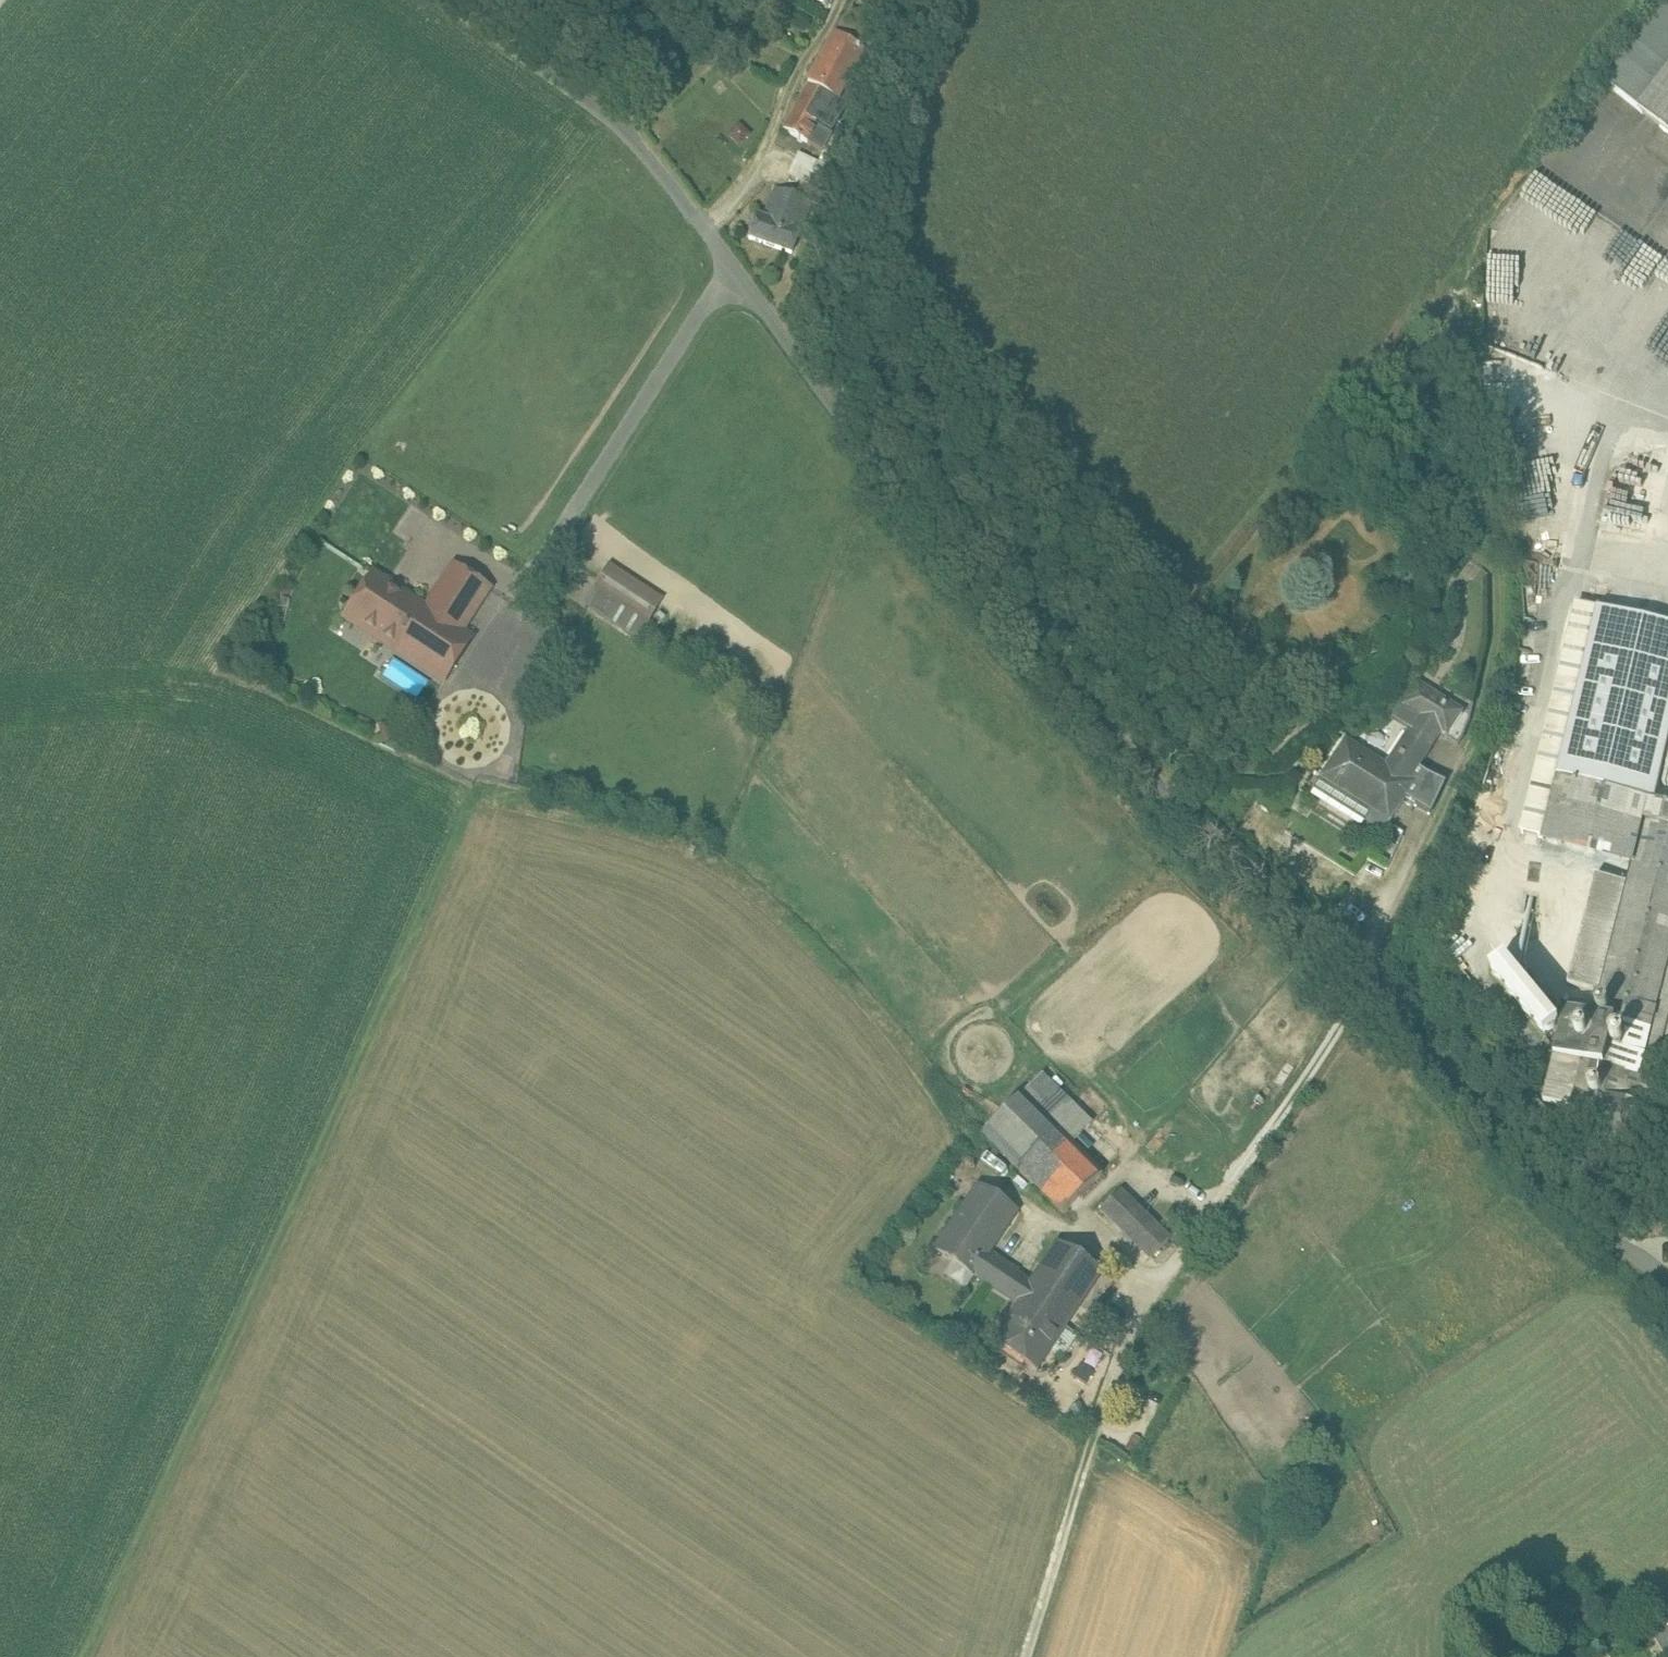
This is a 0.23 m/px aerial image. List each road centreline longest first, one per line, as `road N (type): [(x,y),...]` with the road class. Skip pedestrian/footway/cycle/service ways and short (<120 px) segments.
road 1 (residential): [(451,0),(639,144),(900,487),(1177,804),(1667,1291)]

